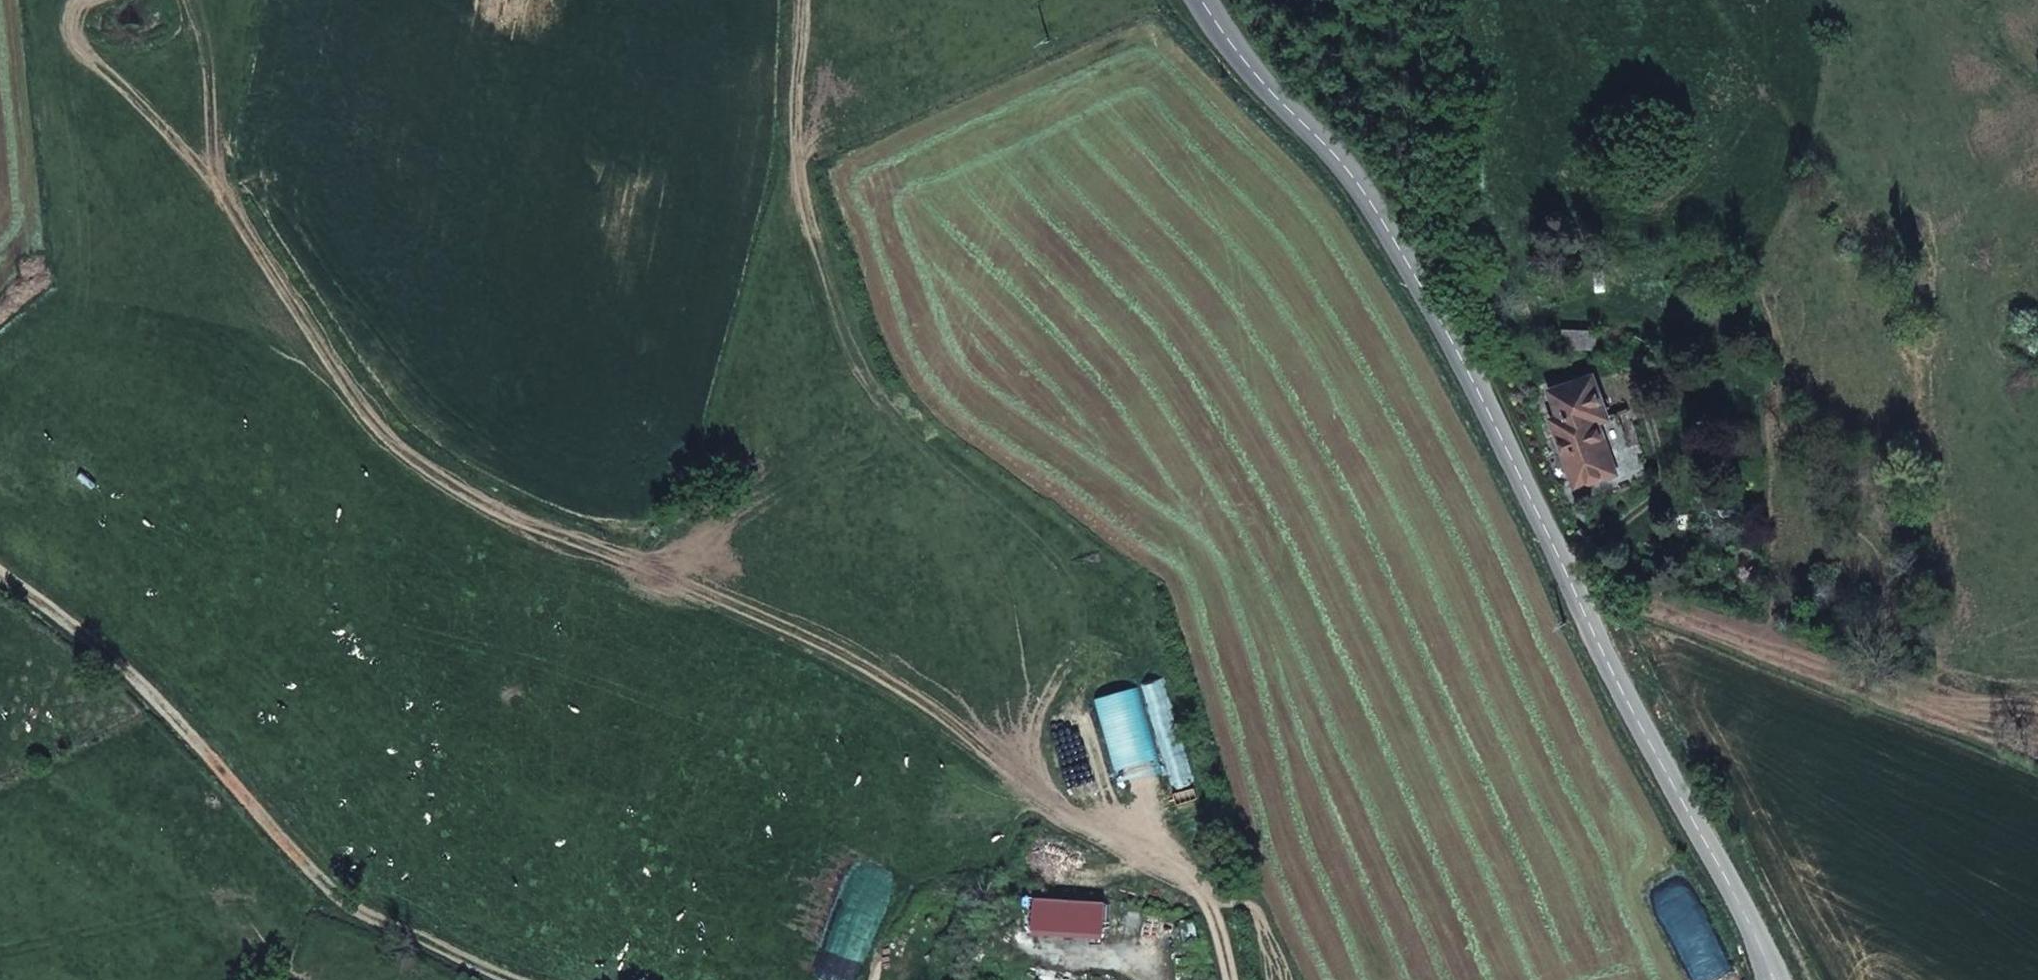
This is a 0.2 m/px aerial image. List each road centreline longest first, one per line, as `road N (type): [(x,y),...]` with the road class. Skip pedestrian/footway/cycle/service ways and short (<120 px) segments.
road 1 (unclassified): [(1186,0),(1342,171),(1476,374),(1771,979)]
road 2 (track): [(522,979),(439,955),(369,913),(284,842),(193,741),(0,576)]

